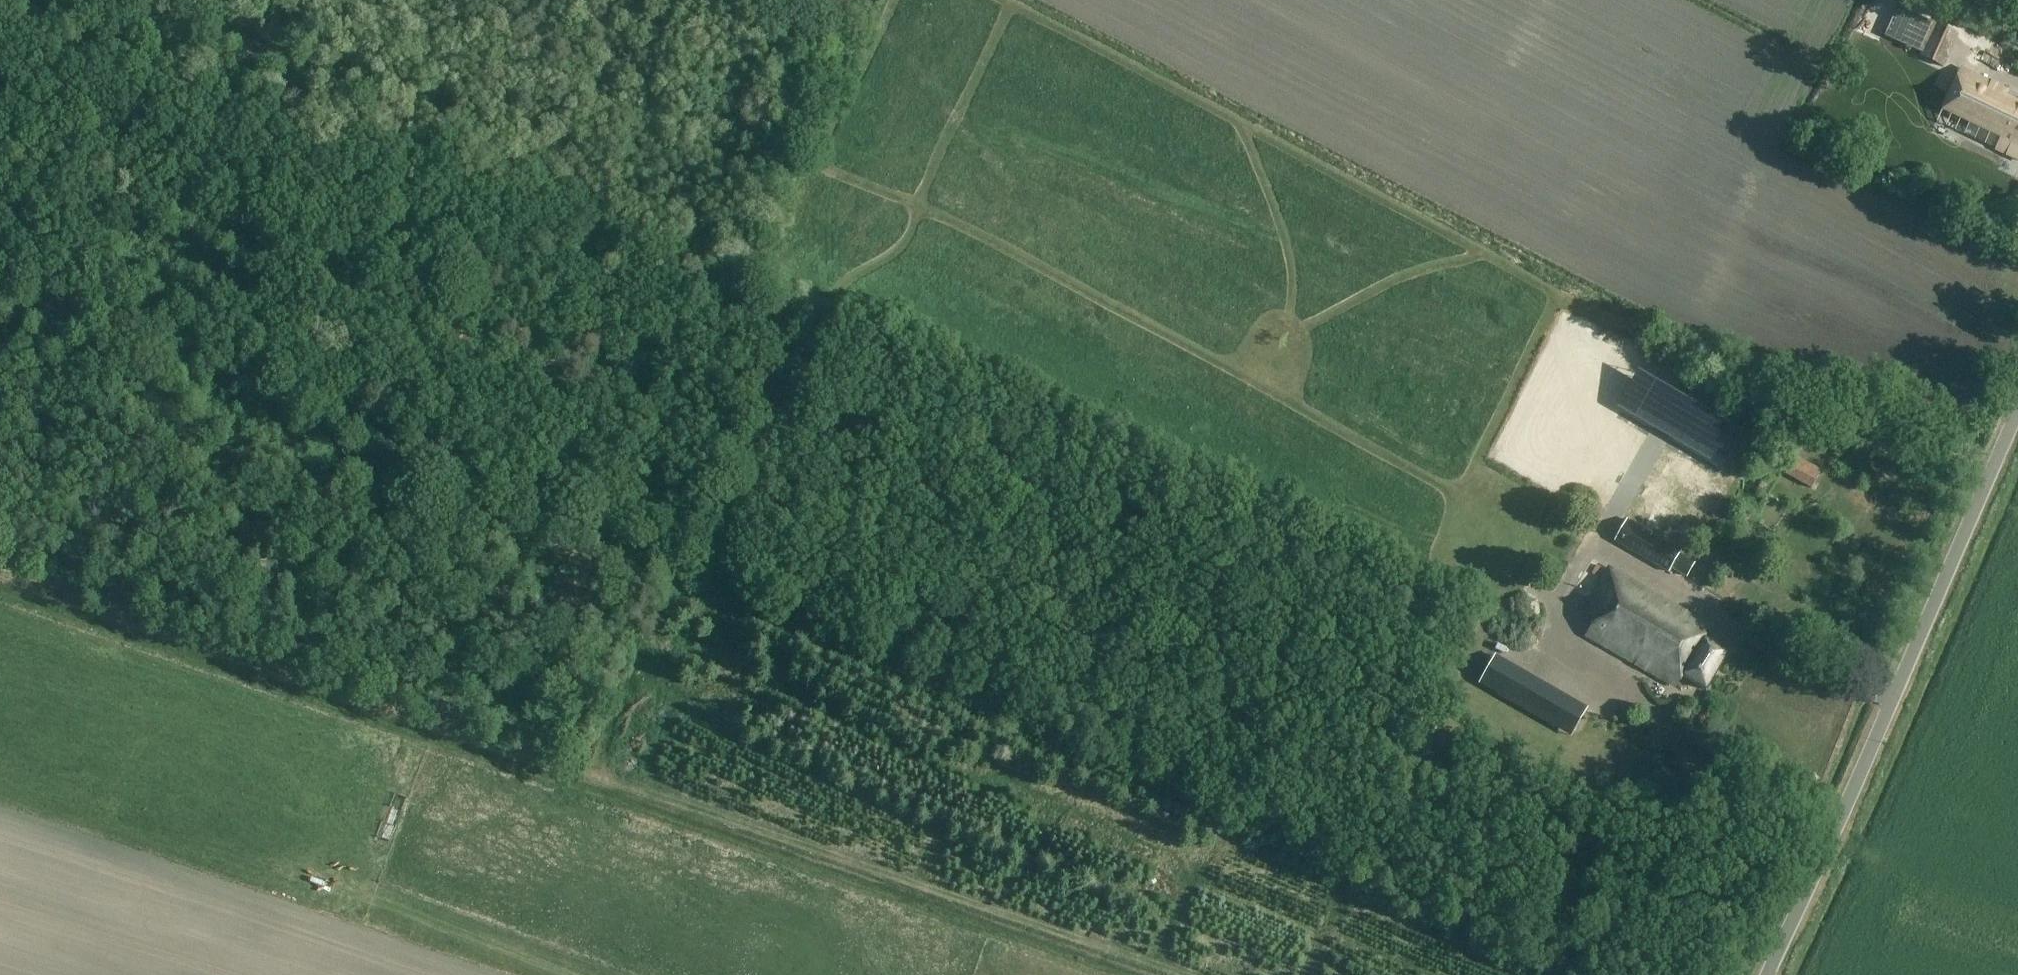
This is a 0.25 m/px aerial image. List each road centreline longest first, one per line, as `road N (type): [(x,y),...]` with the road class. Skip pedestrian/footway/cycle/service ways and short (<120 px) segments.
road 1 (unclassified): [(1764,974),(2017,408)]

